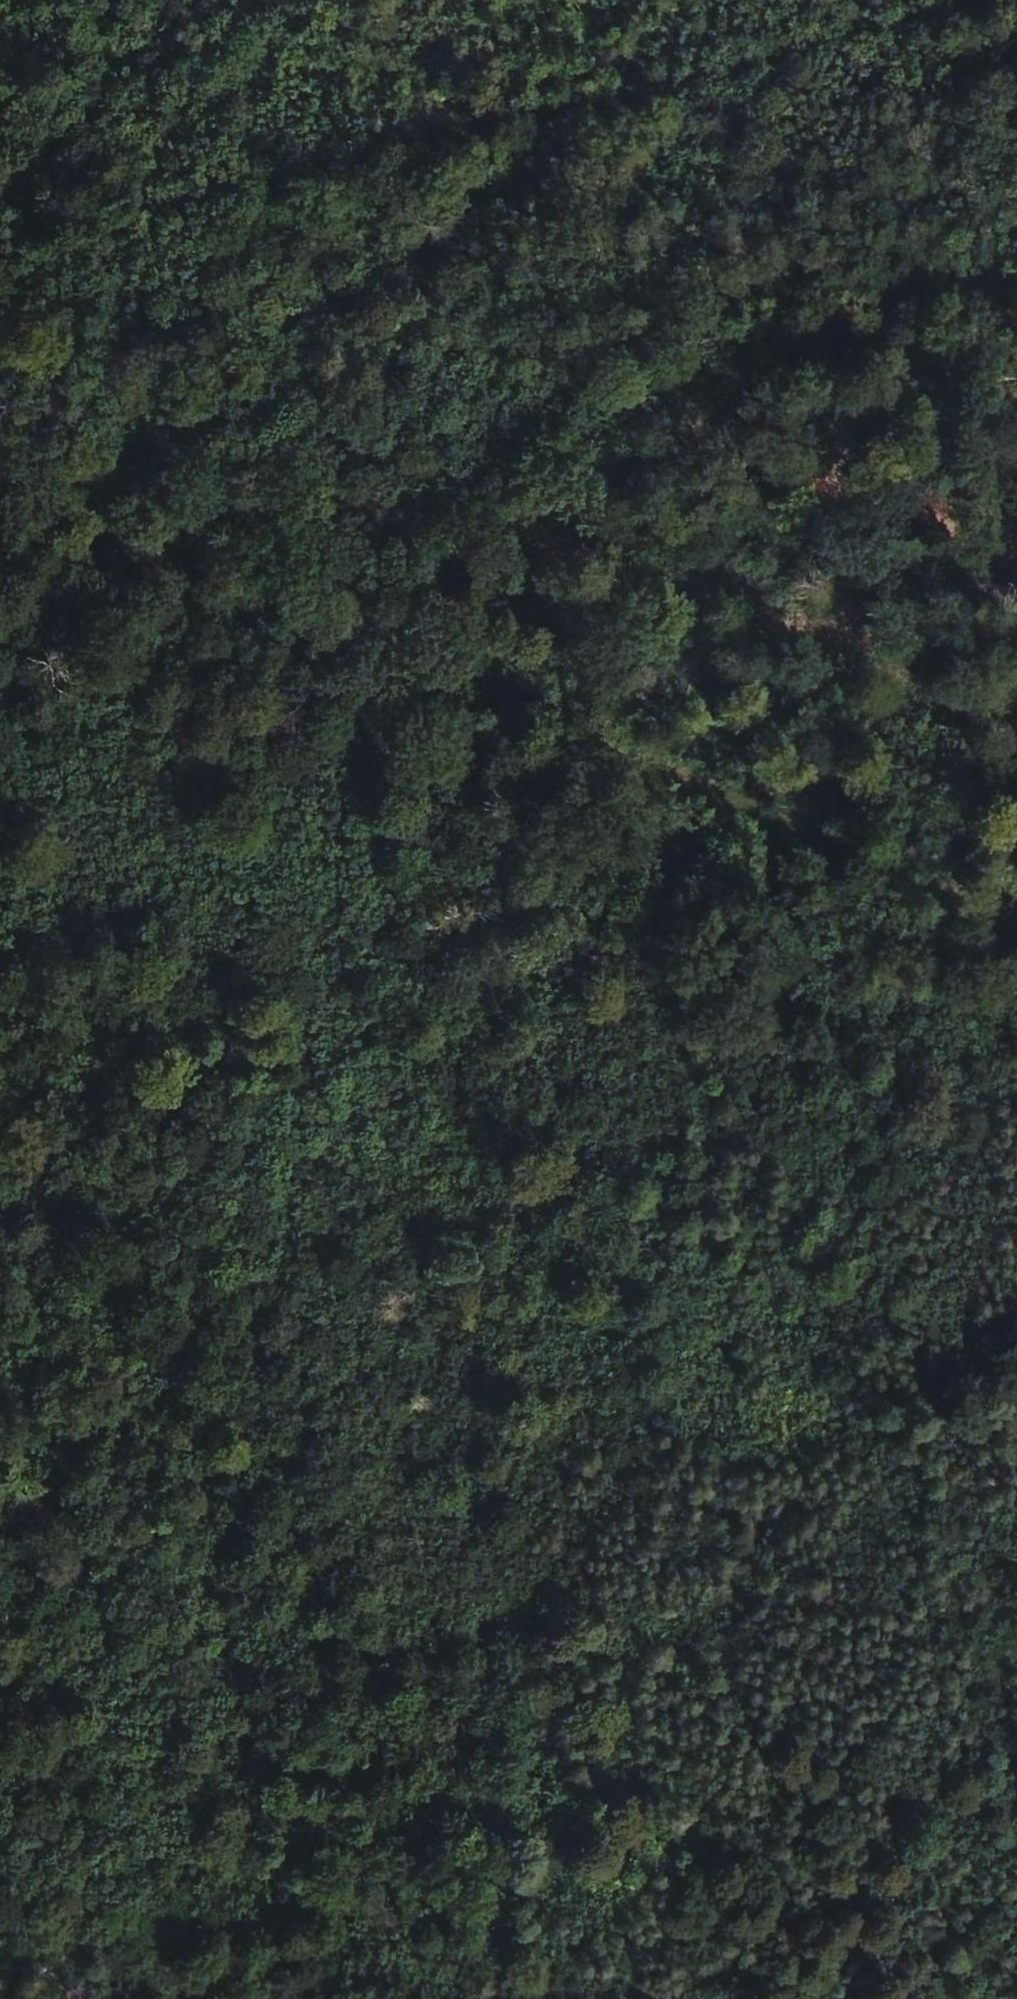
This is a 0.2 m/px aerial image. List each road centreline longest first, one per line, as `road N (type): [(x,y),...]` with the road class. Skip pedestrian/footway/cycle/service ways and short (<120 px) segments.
road 1 (track): [(0,484),(1016,938)]
road 2 (track): [(0,251),(996,0)]

